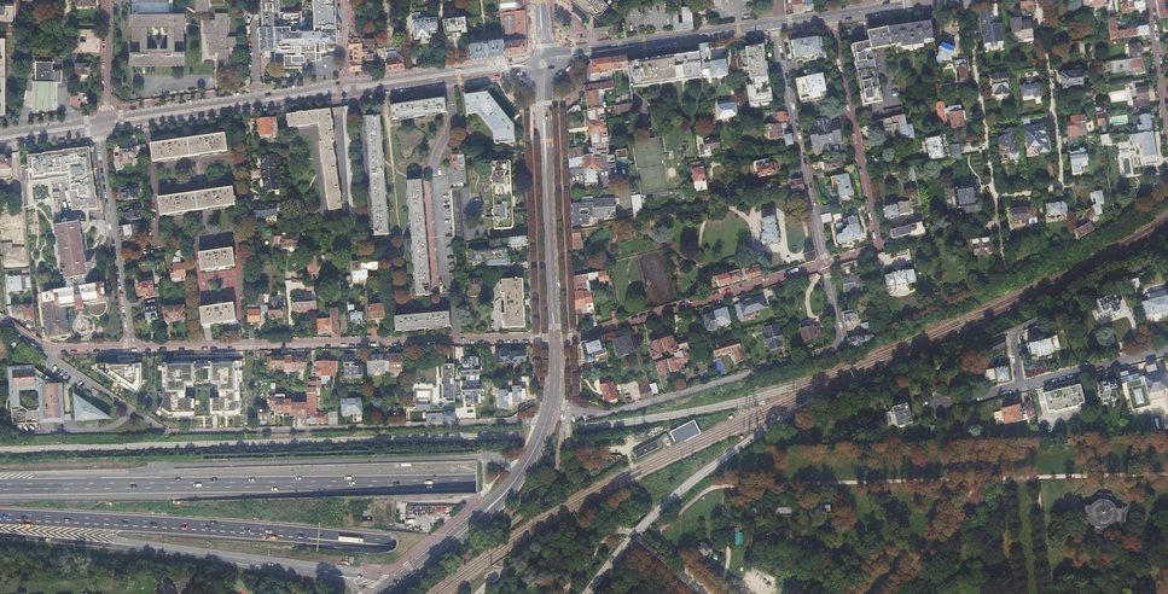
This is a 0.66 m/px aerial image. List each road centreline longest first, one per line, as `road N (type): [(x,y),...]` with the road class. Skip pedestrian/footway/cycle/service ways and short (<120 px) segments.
road 1 (motorway): [(1167,526),(599,481),(0,488)]
road 2 (motorway): [(0,517),(396,543),(893,593)]
road 3 (track): [(1167,474),(713,488),(655,534)]
road 4 (residential): [(546,423),(171,434),(51,357),(51,350)]
road 5 (residential): [(554,338),(131,349)]
road 6 (residential): [(552,402),(607,416),(837,349),(824,265)]
road 7 (motorway): [(0,534),(346,577)]
road 8 (residential): [(831,16),(877,241),(824,265)]
road 9 (residential): [(824,265),(554,338)]
road 10 (residential): [(1038,0),(1064,186),(994,197)]
road 11 (primary): [(103,128),(348,97)]
road 12 (residential): [(824,265),(771,24)]
road 13 (primary): [(345,81),(102,119)]
road 14 (residential): [(131,349),(103,128)]
road 15 (residential): [(1017,387),(938,407),(933,398),(948,361),(1011,332)]
road 16 (residential): [(994,197),(968,0)]
road 17 (secondary): [(554,338),(545,140)]
road 18 (primary): [(532,56),(345,81)]
road 19 (primary): [(348,97),(534,72)]
road 20 (primary): [(589,52),(771,24)]
road 21 (residential): [(1011,332),(1167,254)]
road 22 (residential): [(1167,348),(1017,387)]
road 23 (track): [(894,593),(996,479)]
road 24 (track): [(858,593),(960,481)]
road 25 (residential): [(1150,0),(1167,134)]
road 26 (secondary): [(487,510),(385,584)]

